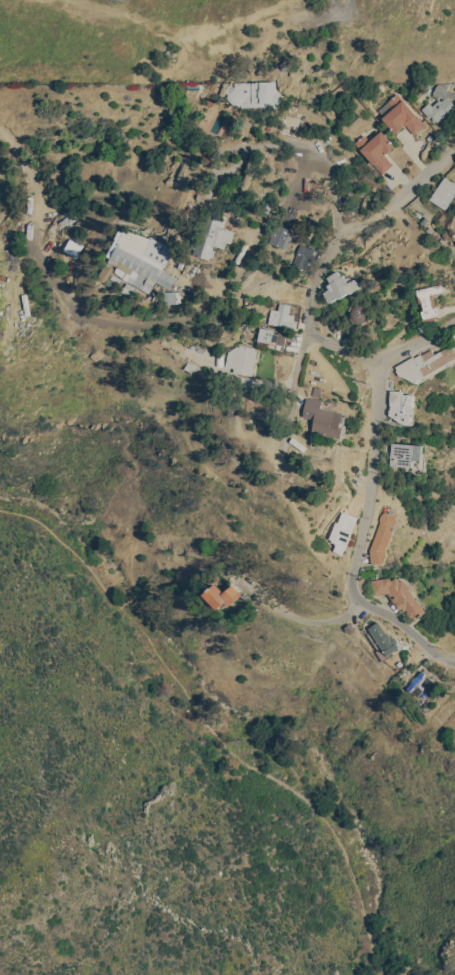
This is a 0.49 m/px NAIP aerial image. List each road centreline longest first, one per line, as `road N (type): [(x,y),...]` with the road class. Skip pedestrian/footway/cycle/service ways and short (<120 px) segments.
road 1 (track): [(344,0),(297,14),(171,26),(63,0)]
road 2 (residential): [(304,331),(326,253),(454,149)]
road 3 (residential): [(352,571),(372,474),(377,362)]
road 4 (residential): [(454,661),(357,602),(352,571)]
road 5 (residential): [(244,584),(284,614),(312,622),(333,620),(357,602)]

